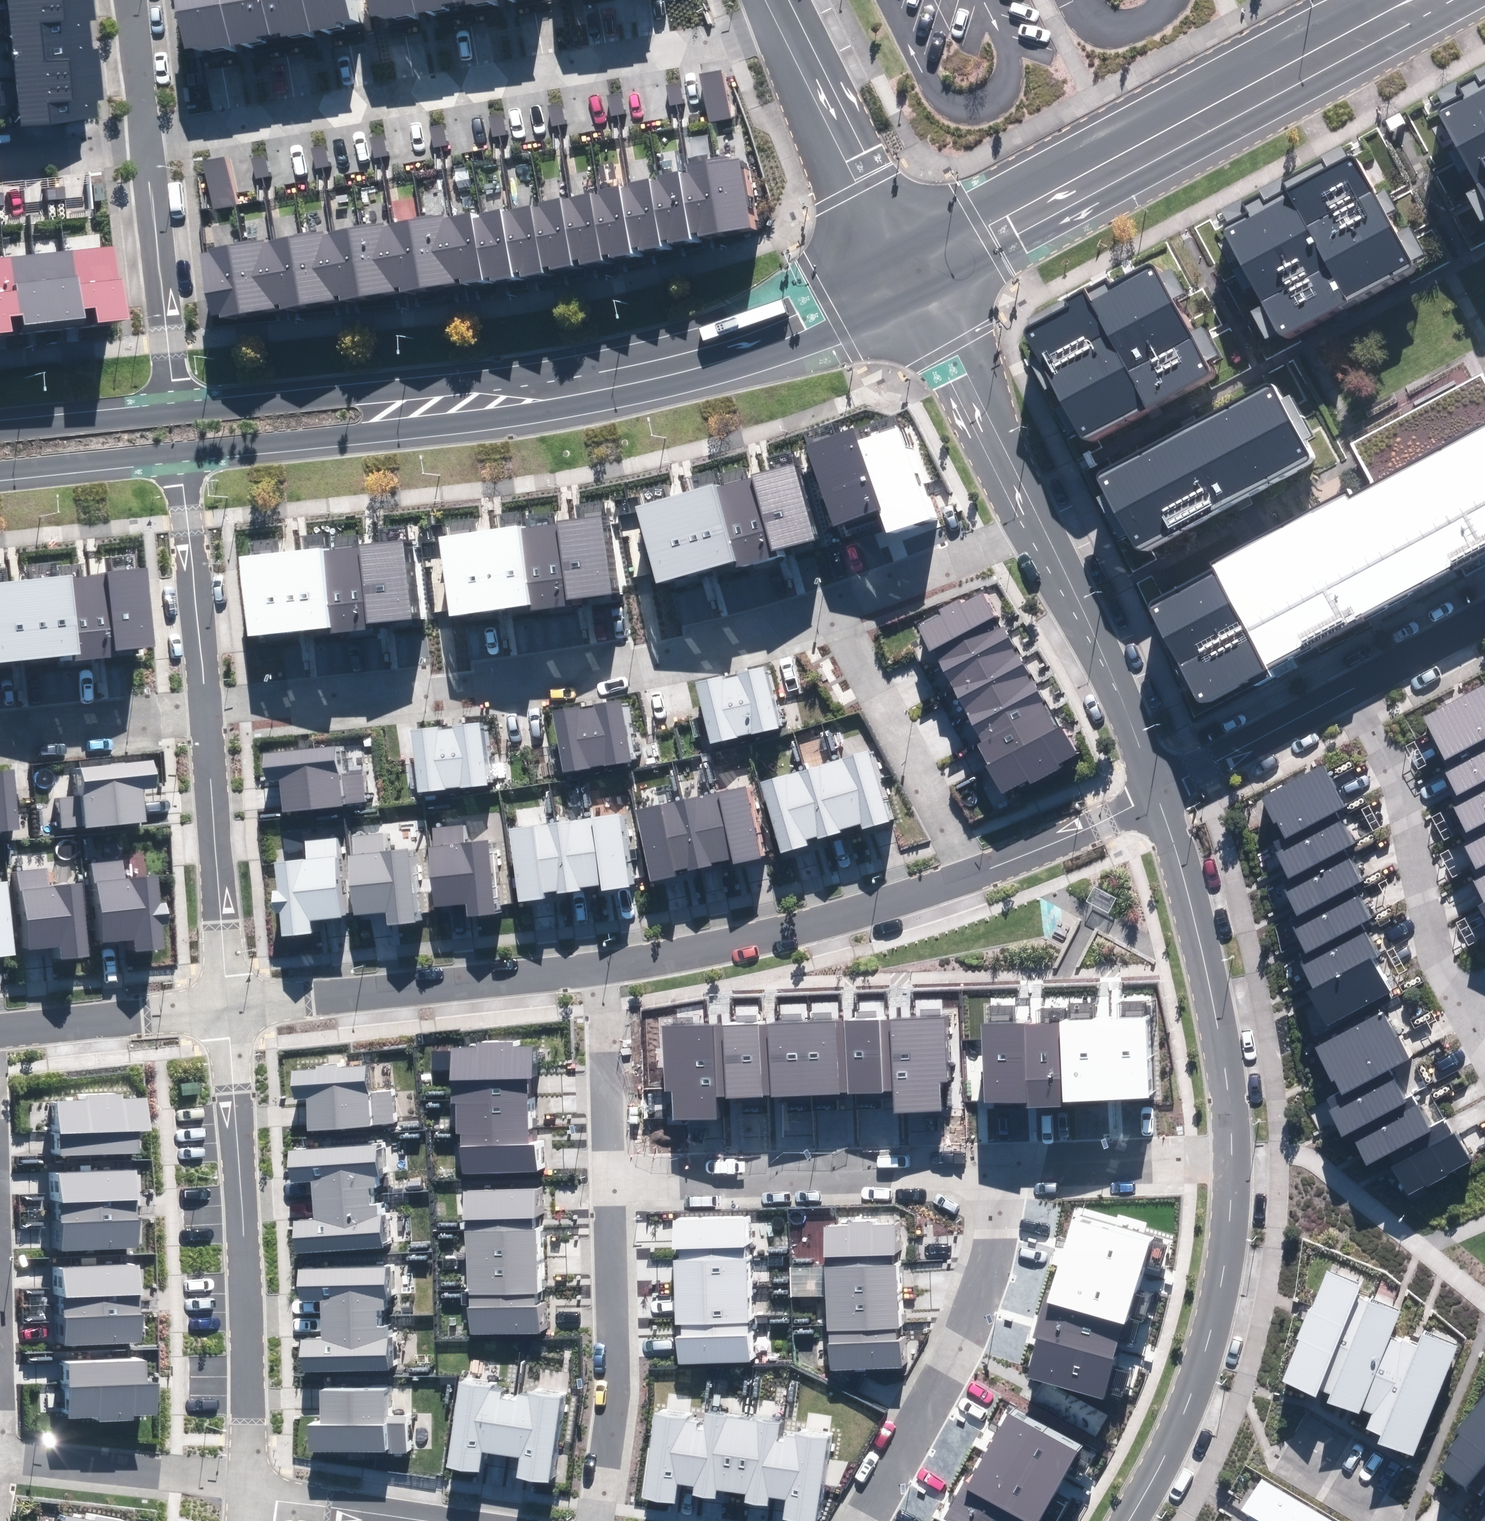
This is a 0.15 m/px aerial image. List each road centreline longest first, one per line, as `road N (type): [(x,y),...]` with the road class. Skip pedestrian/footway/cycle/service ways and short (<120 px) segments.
road 1 (secondary): [(924,292),(751,362),(593,403),(181,451)]
road 2 (secondary): [(176,412),(530,381),(654,358),(797,315),(905,261)]
road 3 (residential): [(147,142),(184,124),(788,28)]
road 4 (residential): [(208,706),(596,660),(840,593)]
road 5 (secondary): [(1462,0),(924,292)]
road 6 (secondary): [(905,261),(1389,0)]
road 7 (residential): [(227,1006),(244,1231),(248,1488)]
road 8 (residential): [(599,964),(750,949),(982,868)]
road 9 (residential): [(861,1520),(976,1298),(990,1249),(992,1160)]
road 10 (residential): [(1127,1520),(1156,1472),(1218,1315),(1233,1155)]
road 11 (residential): [(607,1171),(992,1160)]
road 12 (residential): [(1233,1155),(1220,1027),(1172,820),(1158,788)]
road 13 (residential): [(227,1006),(599,964)]
road 14 (residential): [(607,1171),(613,1381),(594,1520)]
road 15 (residential): [(1339,686),(1389,800),(1420,940),(1429,959),(1461,978)]
road 16 (residential): [(982,868),(840,593)]
road 17 (residential): [(1158,788),(1029,516)]
road 18 (residential): [(227,1006),(208,706)]
road 19 (residential): [(147,142),(176,412)]
road 20 (residential): [(905,261),(788,28)]
road 21 (residential): [(208,706),(181,451)]
road 22 (residential): [(0,1453),(248,1488)]
road 23 (residential): [(1029,516),(924,292)]
road 24 (residential): [(992,1160),(1233,1155)]
road 25 (residential): [(0,1028),(227,1006)]
road 26 (residential): [(248,1488),(461,1520)]
road 27 (residential): [(0,733),(208,706)]
road 28 (residential): [(1158,788),(1339,686)]
road 29 (residential): [(599,964),(607,1171)]
road 30 (residential): [(840,593),(1029,516)]
road 31 (residential): [(982,868),(1158,788)]
road 32 (secondary): [(181,451),(0,470)]
road 33 (secondary): [(0,430),(176,412)]
road 34 (residential): [(1339,686),(1484,608)]
road 35 (residential): [(147,142),(0,156)]
road 36 (residential): [(128,0),(147,142)]

